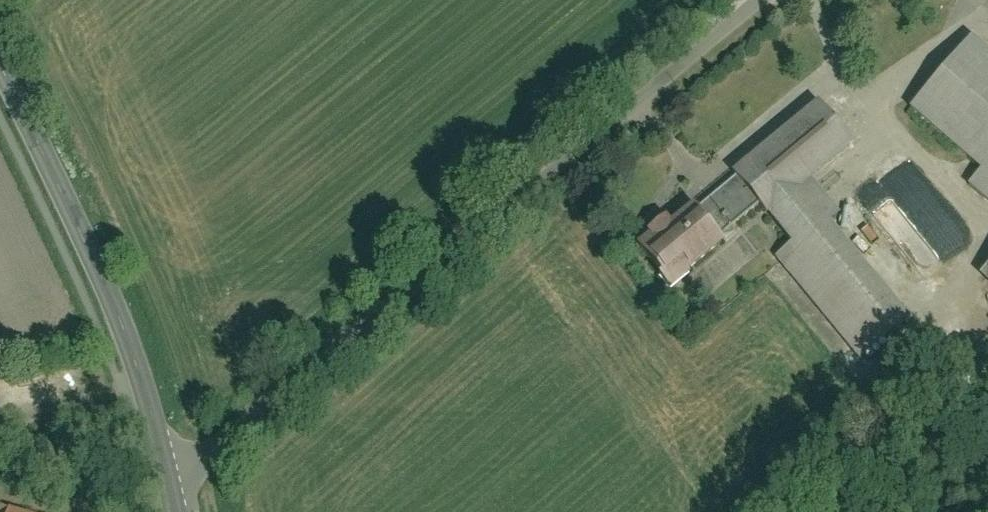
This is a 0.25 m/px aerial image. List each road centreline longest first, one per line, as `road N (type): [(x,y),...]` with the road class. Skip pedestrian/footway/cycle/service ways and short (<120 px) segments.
road 1 (residential): [(165,475),(428,285),(760,0)]
road 2 (tertiary): [(165,475),(118,319),(0,65)]

